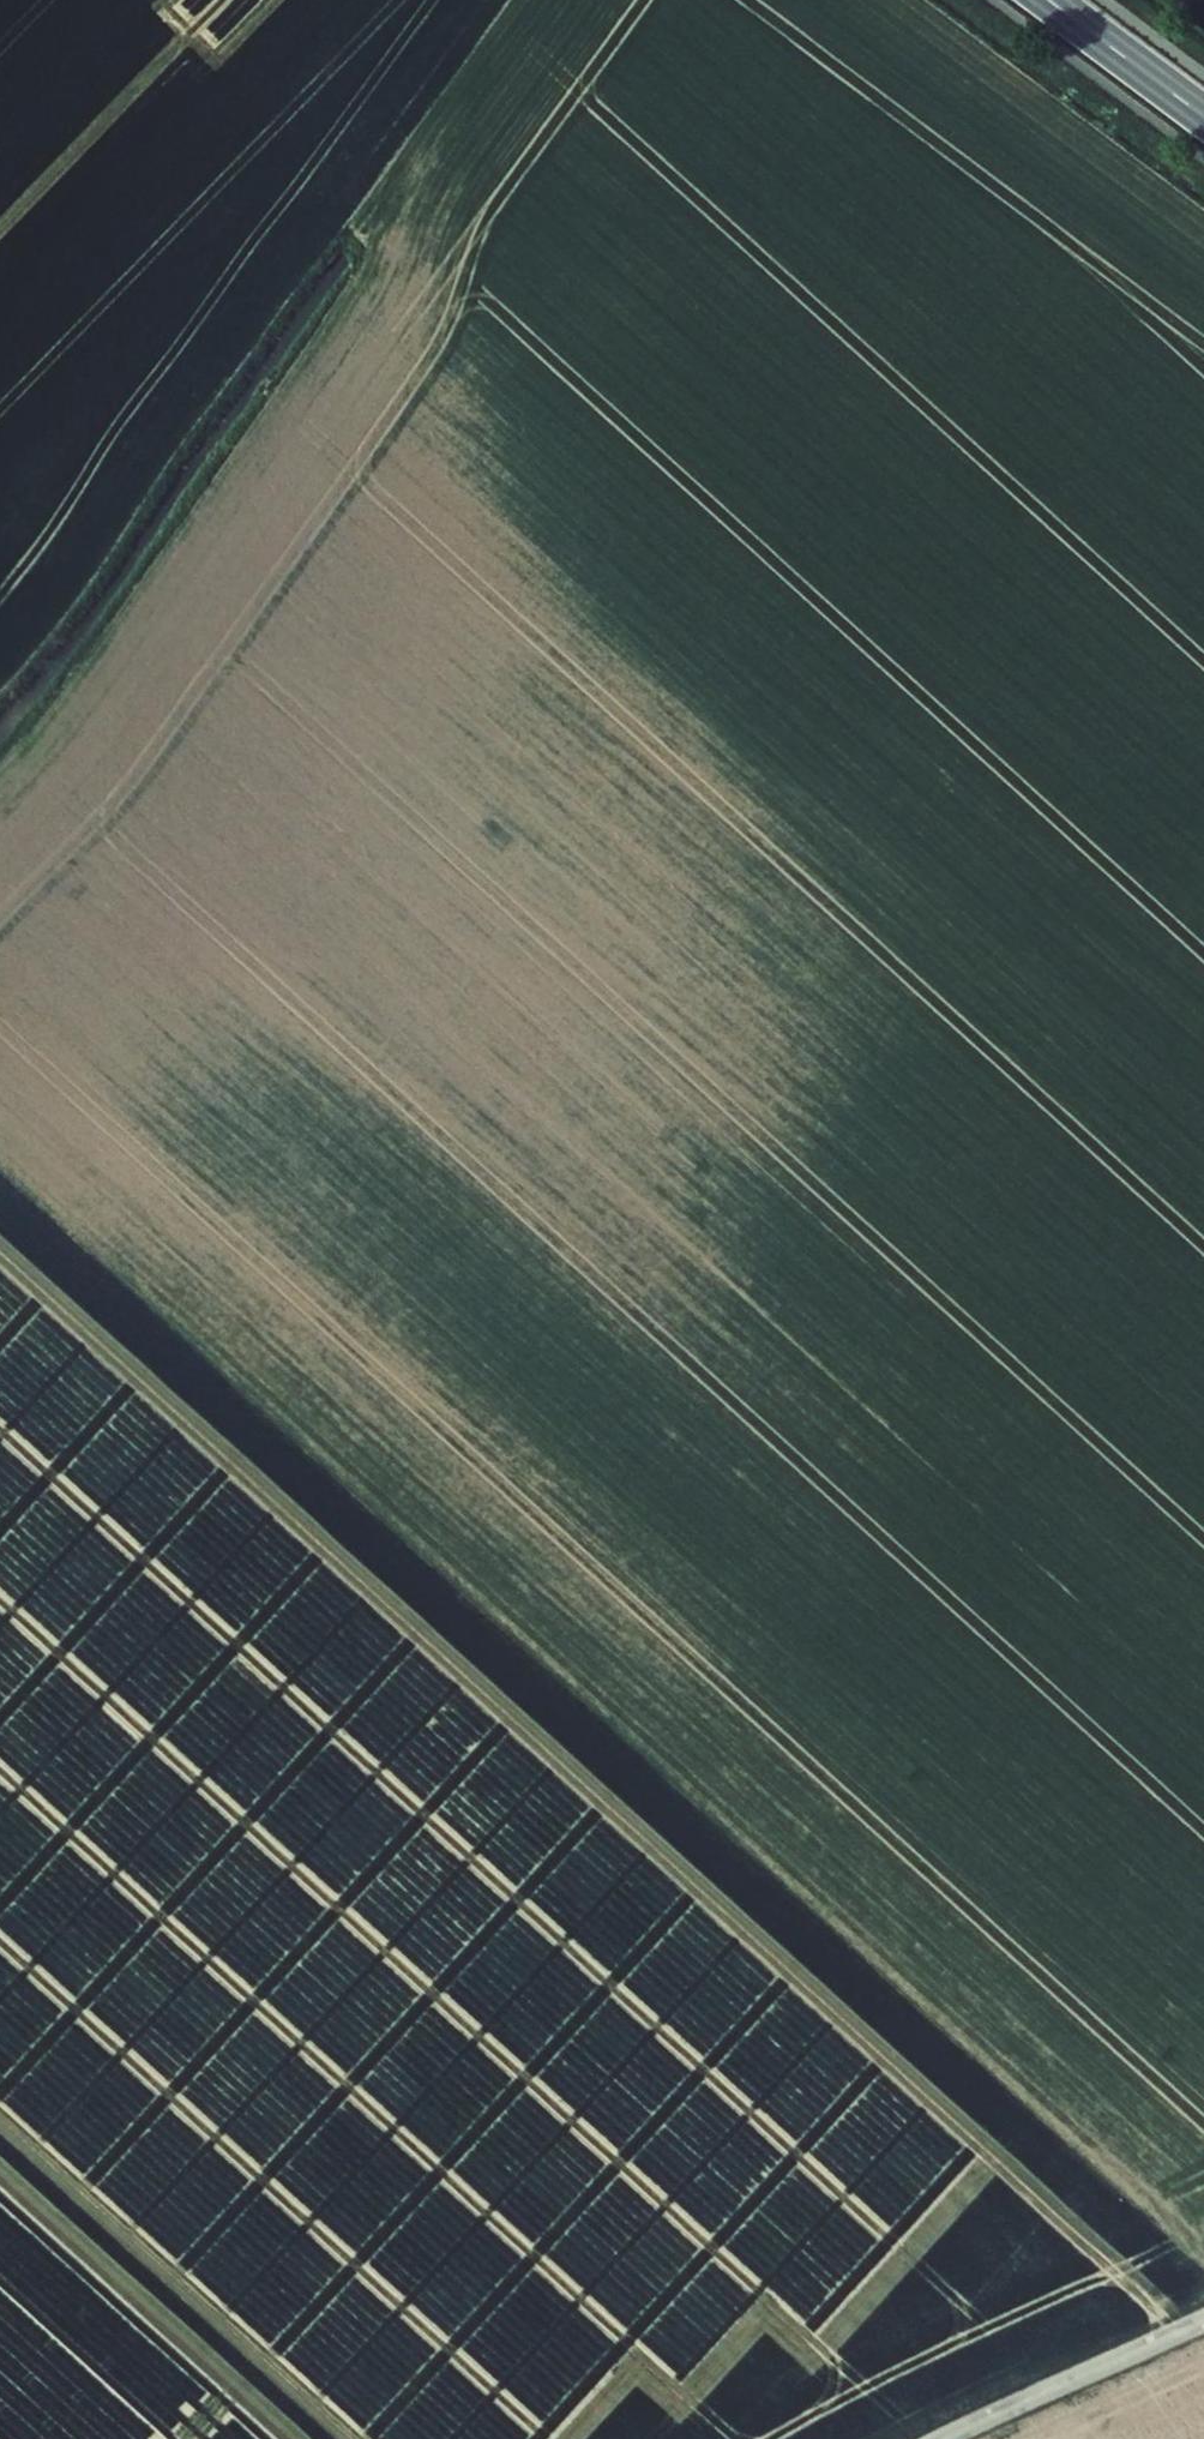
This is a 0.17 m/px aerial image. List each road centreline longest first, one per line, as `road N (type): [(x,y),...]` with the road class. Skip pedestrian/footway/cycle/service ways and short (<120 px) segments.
road 1 (unclassified): [(1203,2319),(938,2438)]
road 2 (primary): [(1050,0),(1203,115)]

